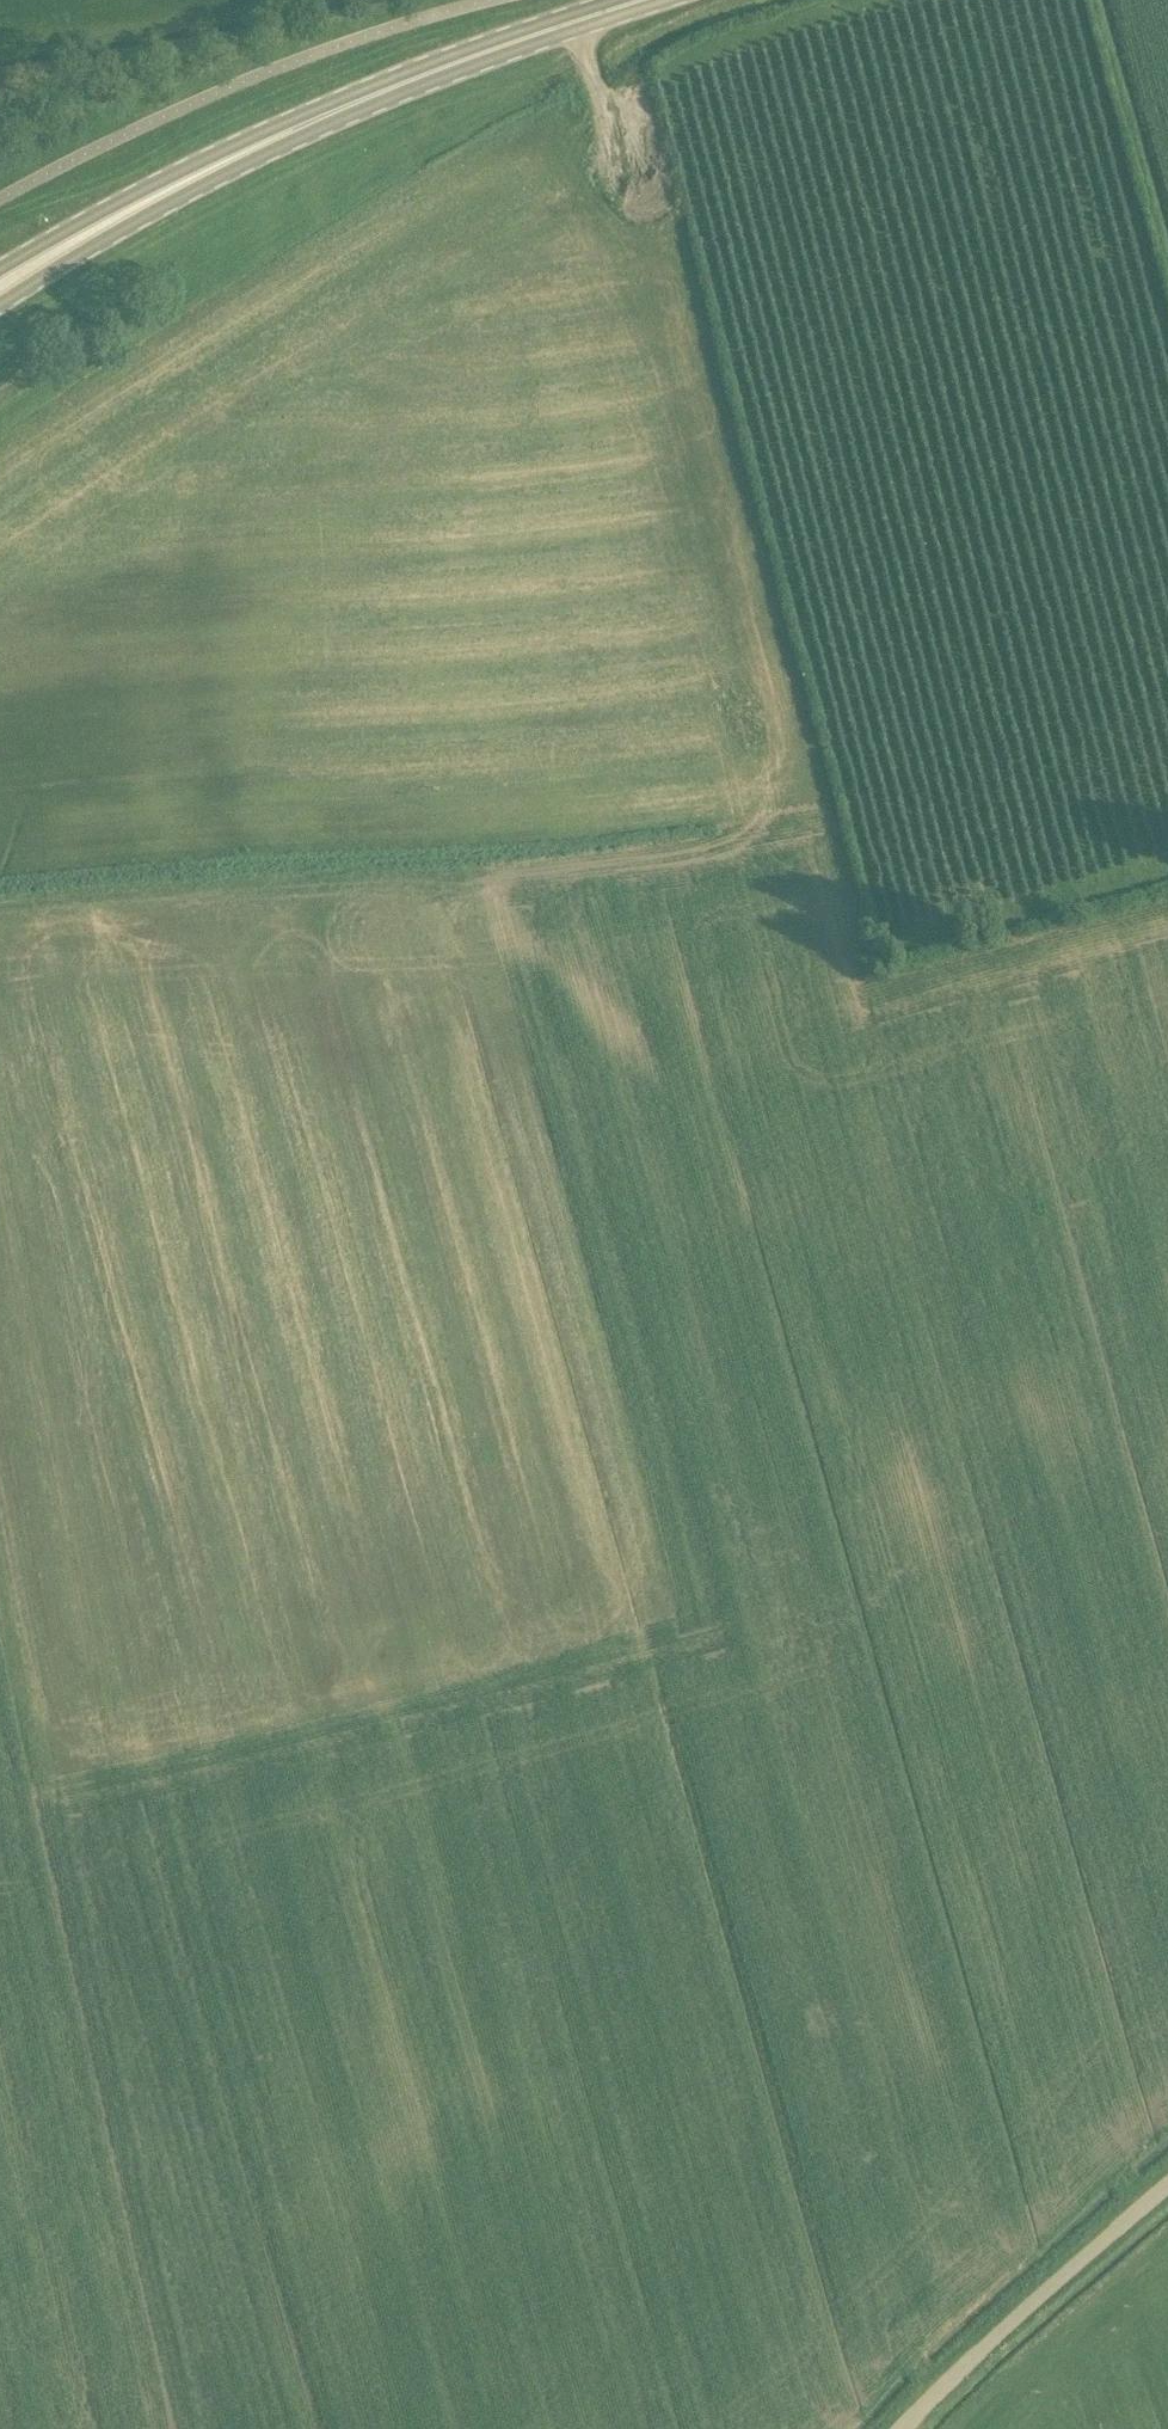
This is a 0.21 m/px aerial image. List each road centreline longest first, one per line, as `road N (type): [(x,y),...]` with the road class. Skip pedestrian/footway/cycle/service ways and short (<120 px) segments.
road 1 (primary): [(0,288),(123,216),(375,103),(664,0)]
road 2 (unclassified): [(902,2428),(1167,2188)]

